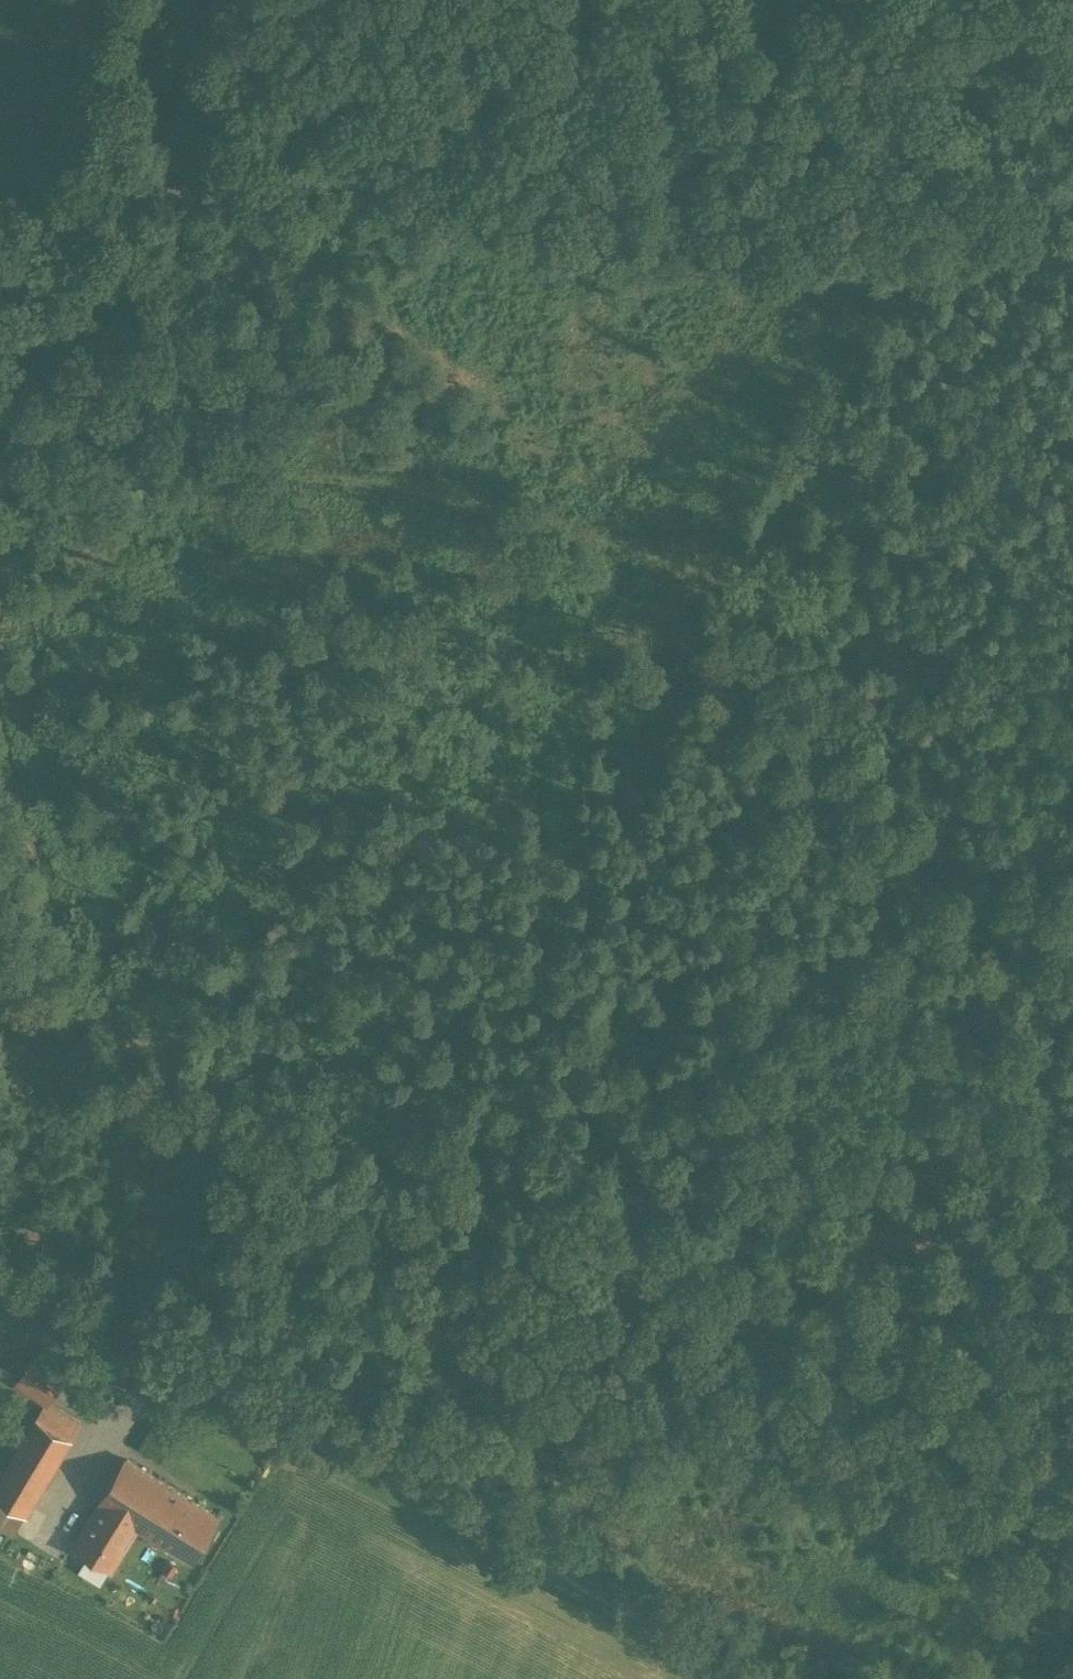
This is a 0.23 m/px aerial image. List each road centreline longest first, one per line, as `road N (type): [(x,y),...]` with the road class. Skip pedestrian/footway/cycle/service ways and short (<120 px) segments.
road 1 (unclassified): [(0,1261),(763,1678)]

